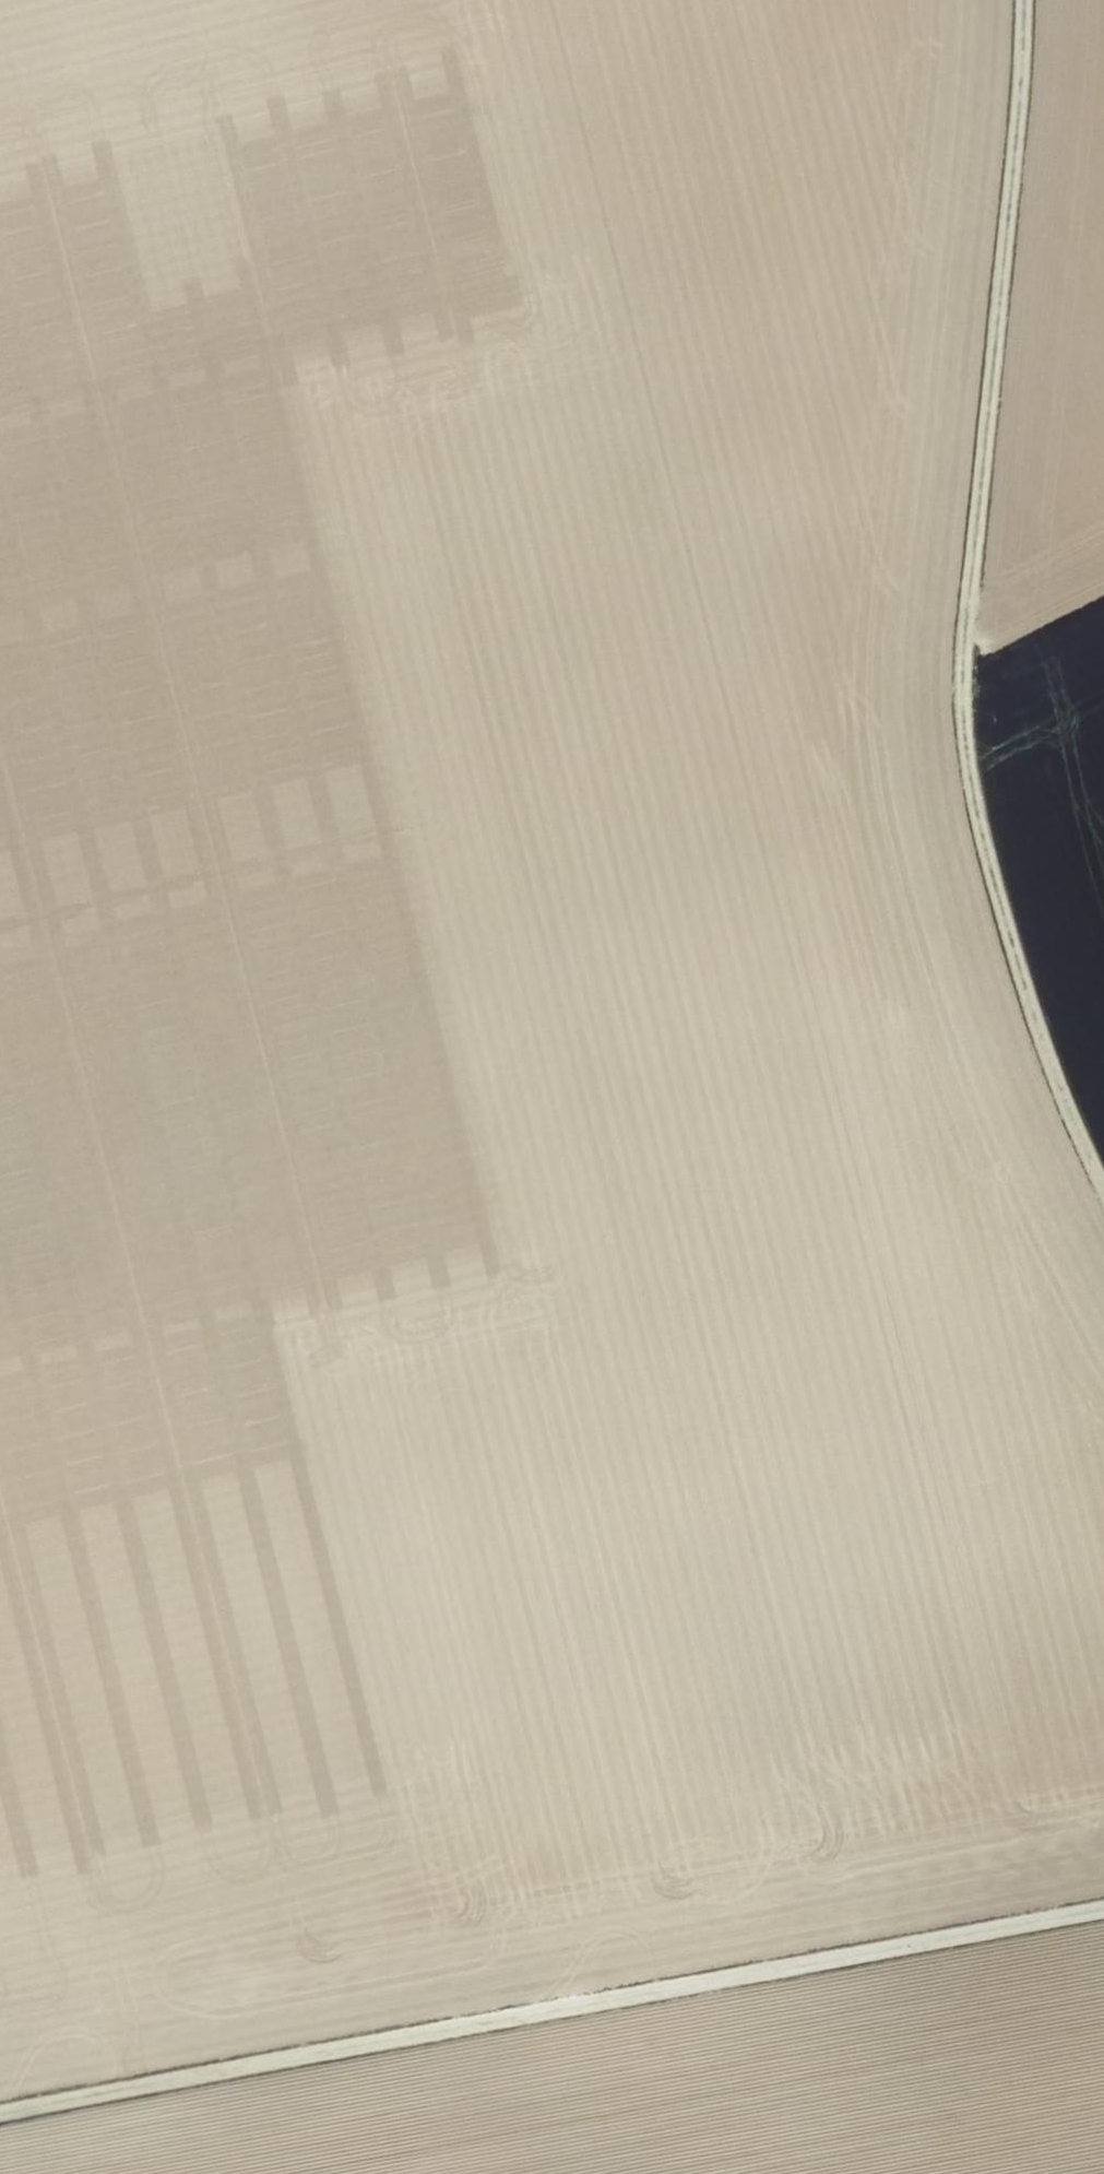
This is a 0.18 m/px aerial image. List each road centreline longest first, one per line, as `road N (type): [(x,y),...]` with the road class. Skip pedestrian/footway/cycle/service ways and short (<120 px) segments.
road 1 (track): [(1020,0),(1022,141),(962,704),(997,886),(1103,1176)]
road 2 (track): [(0,2119),(1103,1916)]

